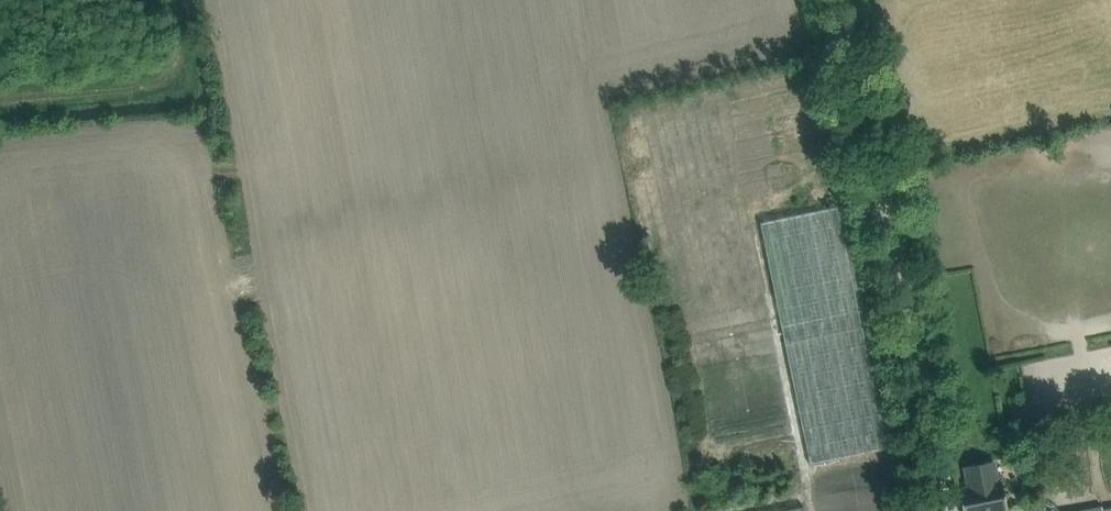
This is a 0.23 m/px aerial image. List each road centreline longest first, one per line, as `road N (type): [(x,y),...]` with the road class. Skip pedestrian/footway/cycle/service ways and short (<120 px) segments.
road 1 (track): [(939,441),(845,0)]

